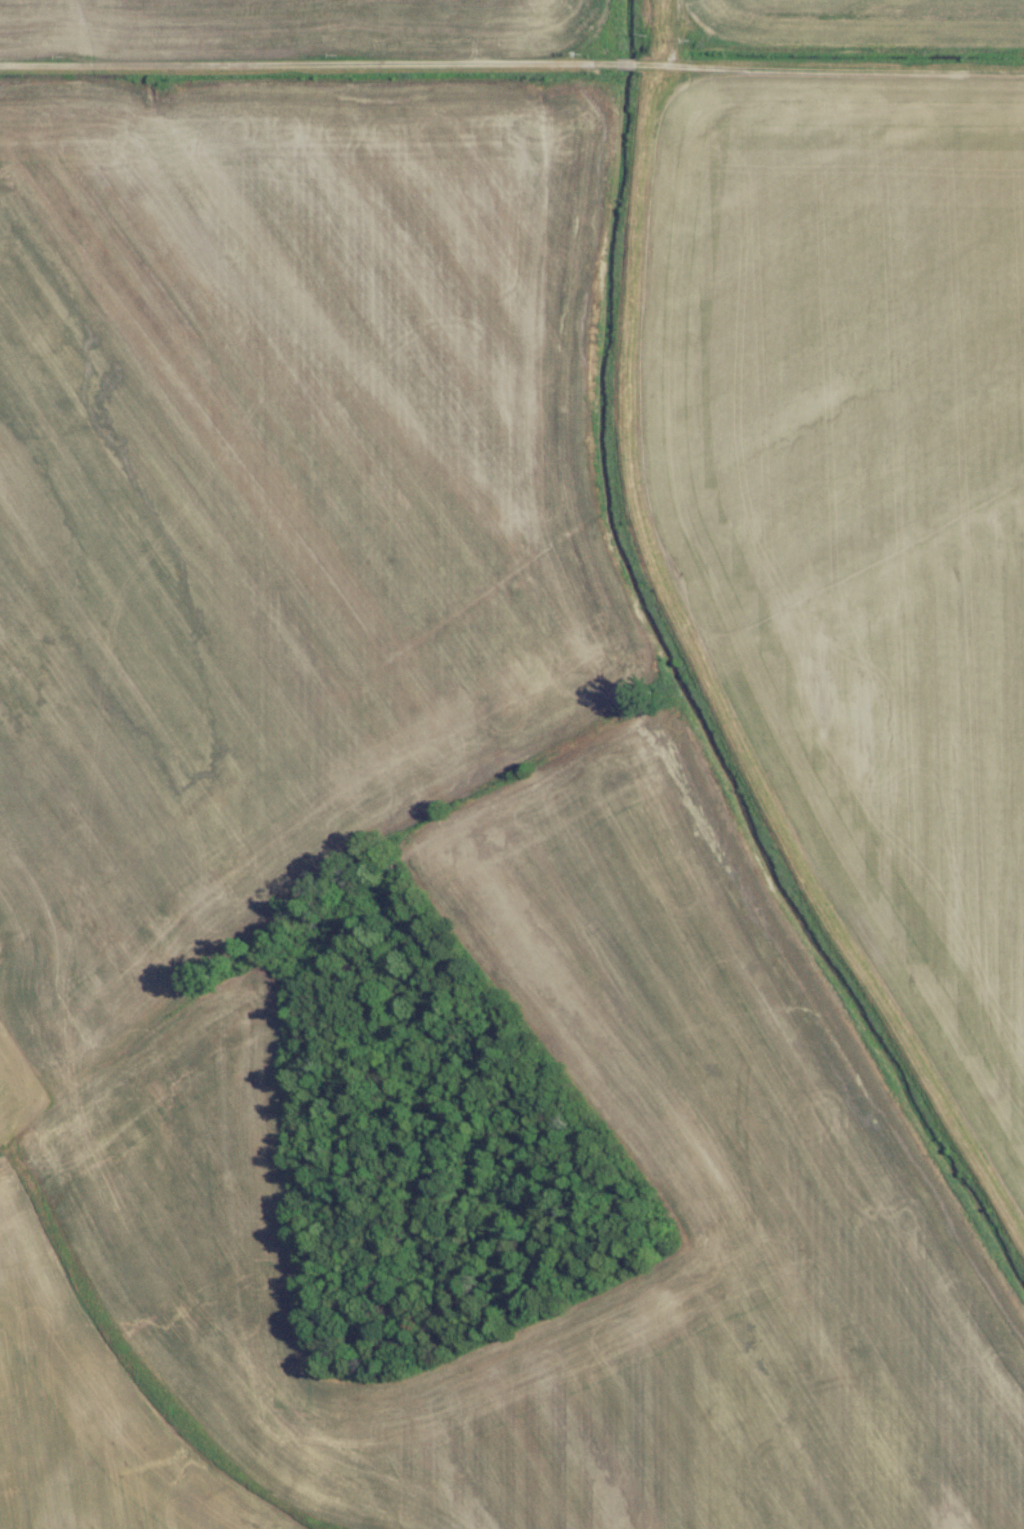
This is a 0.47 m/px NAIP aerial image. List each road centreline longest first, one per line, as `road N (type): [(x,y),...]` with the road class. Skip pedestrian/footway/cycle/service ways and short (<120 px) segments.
road 1 (track): [(0,68),(612,67)]
road 2 (track): [(648,68),(1023,76)]

